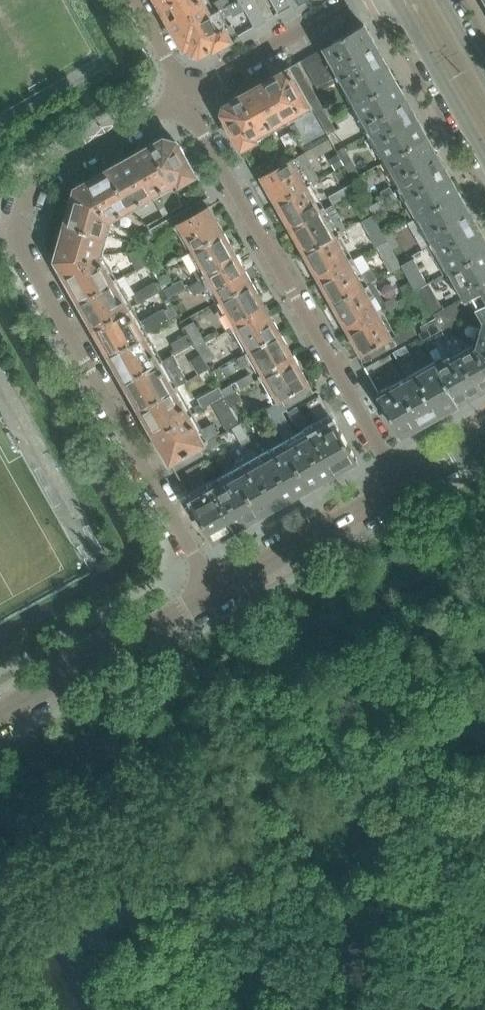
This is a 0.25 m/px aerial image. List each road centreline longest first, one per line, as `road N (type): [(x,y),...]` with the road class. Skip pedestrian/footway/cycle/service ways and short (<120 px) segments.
road 1 (residential): [(184,96),(34,184),(17,236),(215,592)]
road 2 (residential): [(402,486),(184,96)]
road 3 (unclassified): [(0,713),(215,592)]
road 4 (unclassified): [(215,592),(402,486)]
road 5 (residential): [(355,0),(184,96)]
road 6 (secondary): [(395,0),(484,159)]

